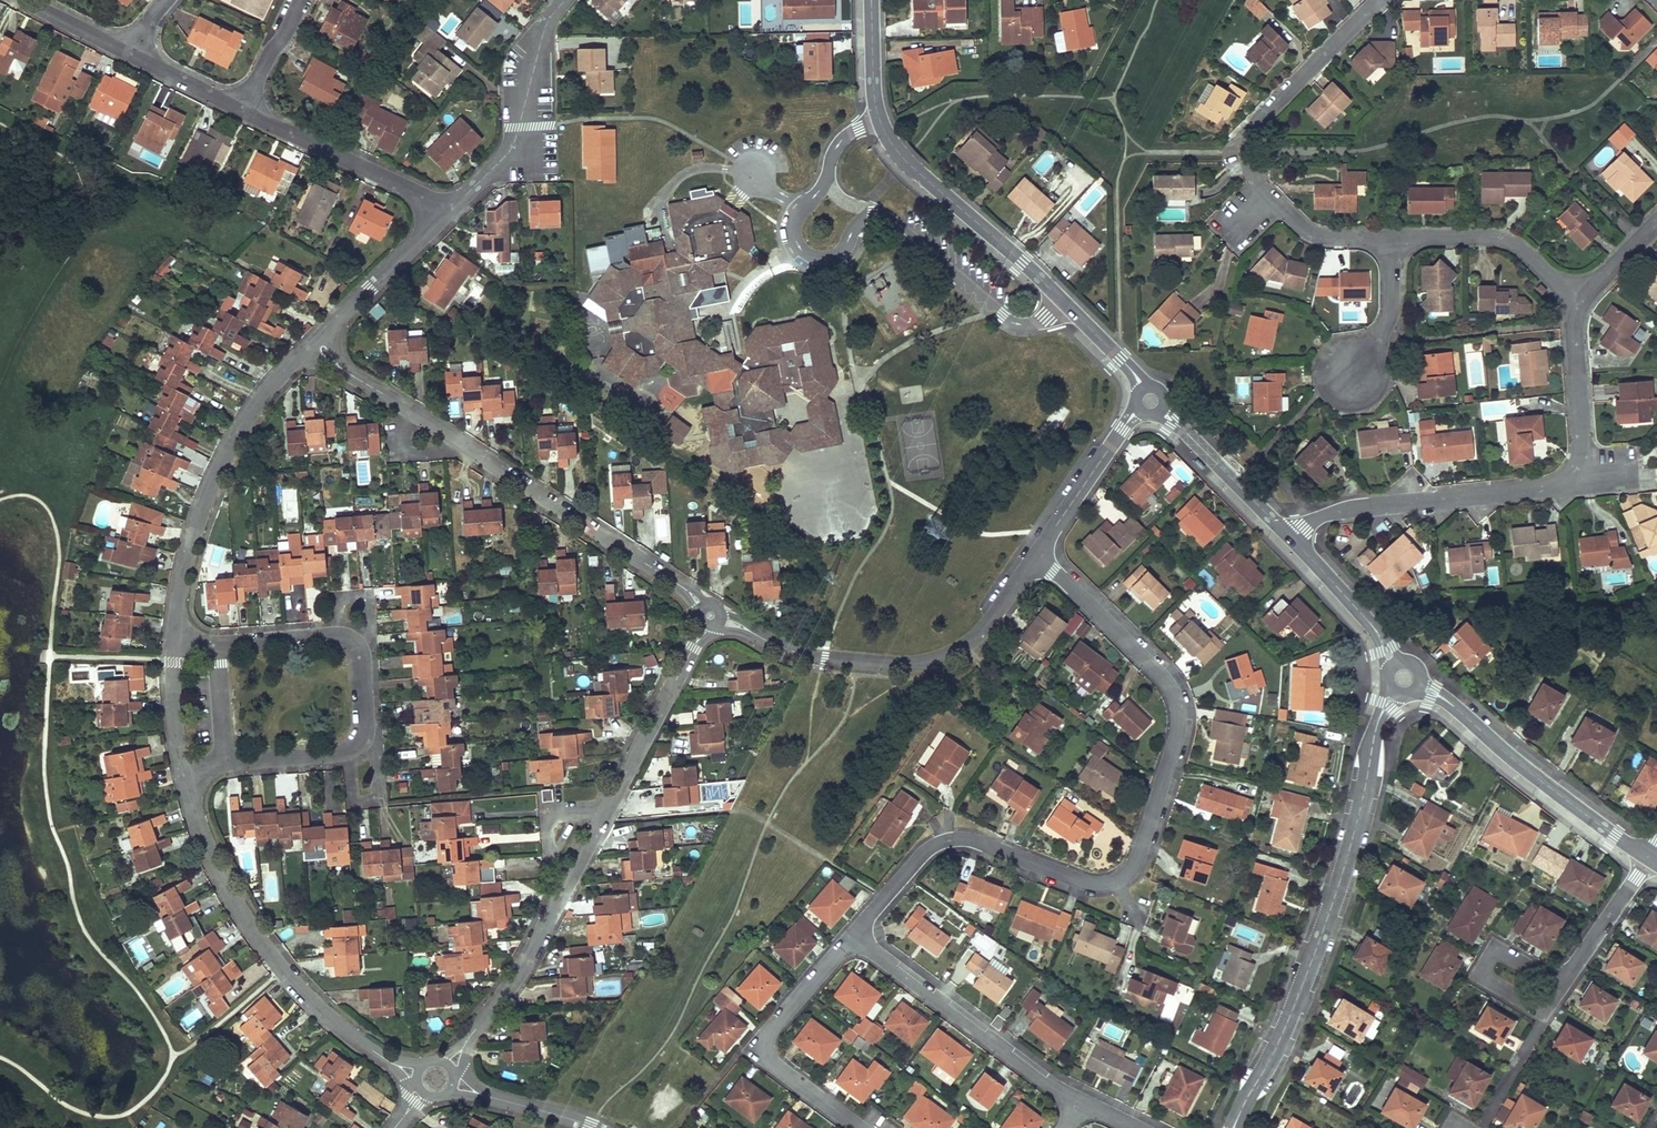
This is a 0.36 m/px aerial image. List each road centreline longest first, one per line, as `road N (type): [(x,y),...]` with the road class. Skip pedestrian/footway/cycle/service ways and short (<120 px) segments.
road 1 (residential): [(1035,557),(1174,694),(1177,734),(1135,858),(1116,880),(1090,884),(974,842),(944,842),(920,856),(853,938)]
road 2 (residential): [(435,1079),(514,982),(710,616)]
road 3 (residential): [(870,0),(874,101),(890,144),(1063,300),(1149,401)]
road 4 (residential): [(1234,1127),(1296,1004),(1340,879),(1379,717),(1403,679)]
road 5 (residential): [(316,343),(344,371),(682,588),(710,616)]
road 6 (residential): [(186,784),(214,864),(283,969),(381,1059),(435,1079)]
road 7 (residential): [(1379,0),(1261,117),(1248,150),(1255,179),(1303,230),(1390,239)]
road 8 (residential): [(710,616),(811,659),(921,665),(980,635),(1035,557)]
road 9 (residential): [(218,642),(340,637),(358,649),(363,734),(352,752),(226,758)]
road 10 (residential): [(316,343),(260,402),(225,458),(183,569),(174,643)]
road 11 (residential): [(1403,679),(1448,704),(1524,770),(1650,859)]
road 12 (residential): [(1292,538),(1346,510),(1532,491),(1569,475)]
road 13 (residential): [(853,938),(1082,1103)]
road 14 (residential): [(853,938),(769,1030),(762,1050),(856,1127)]
road 15 (residential): [(565,0),(545,29),(511,145),(447,215)]
road 16 (residential): [(242,109),(447,215)]
road 17 (residential): [(1390,239),(1501,241),(1579,305)]
road 18 (residential): [(1567,980),(1495,938),(1475,974),(1543,1016)]
road 19 (residential): [(1149,401),(1292,538)]
road 20 (residential): [(1035,557),(1149,401)]
road 21 (residential): [(447,215),(316,343)]
road 22 (residential): [(1292,538),(1365,617),(1403,679)]
road 23 (residential): [(1569,475),(1580,444),(1579,305)]
road 24 (residential): [(435,1079),(594,1127)]
road 25 (residential): [(1355,376),(1390,321),(1390,239)]
road 26 (residential): [(1650,859),(1567,980)]
road 27 (residential): [(174,643),(172,710),(186,784)]
road 28 (residential): [(1543,1016),(1480,1127)]
road 29 (residential): [(129,54),(242,109)]
road 30 (residential): [(302,0),(242,109)]
road 31 (residential): [(22,0),(129,54)]

